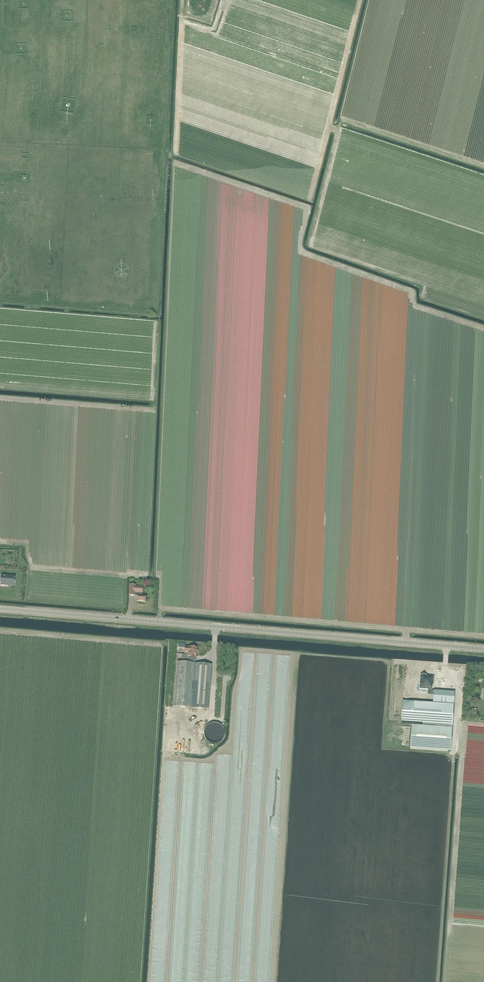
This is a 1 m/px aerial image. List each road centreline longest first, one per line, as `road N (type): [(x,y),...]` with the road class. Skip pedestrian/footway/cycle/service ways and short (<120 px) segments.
road 1 (unclassified): [(483,648),(0,608)]

